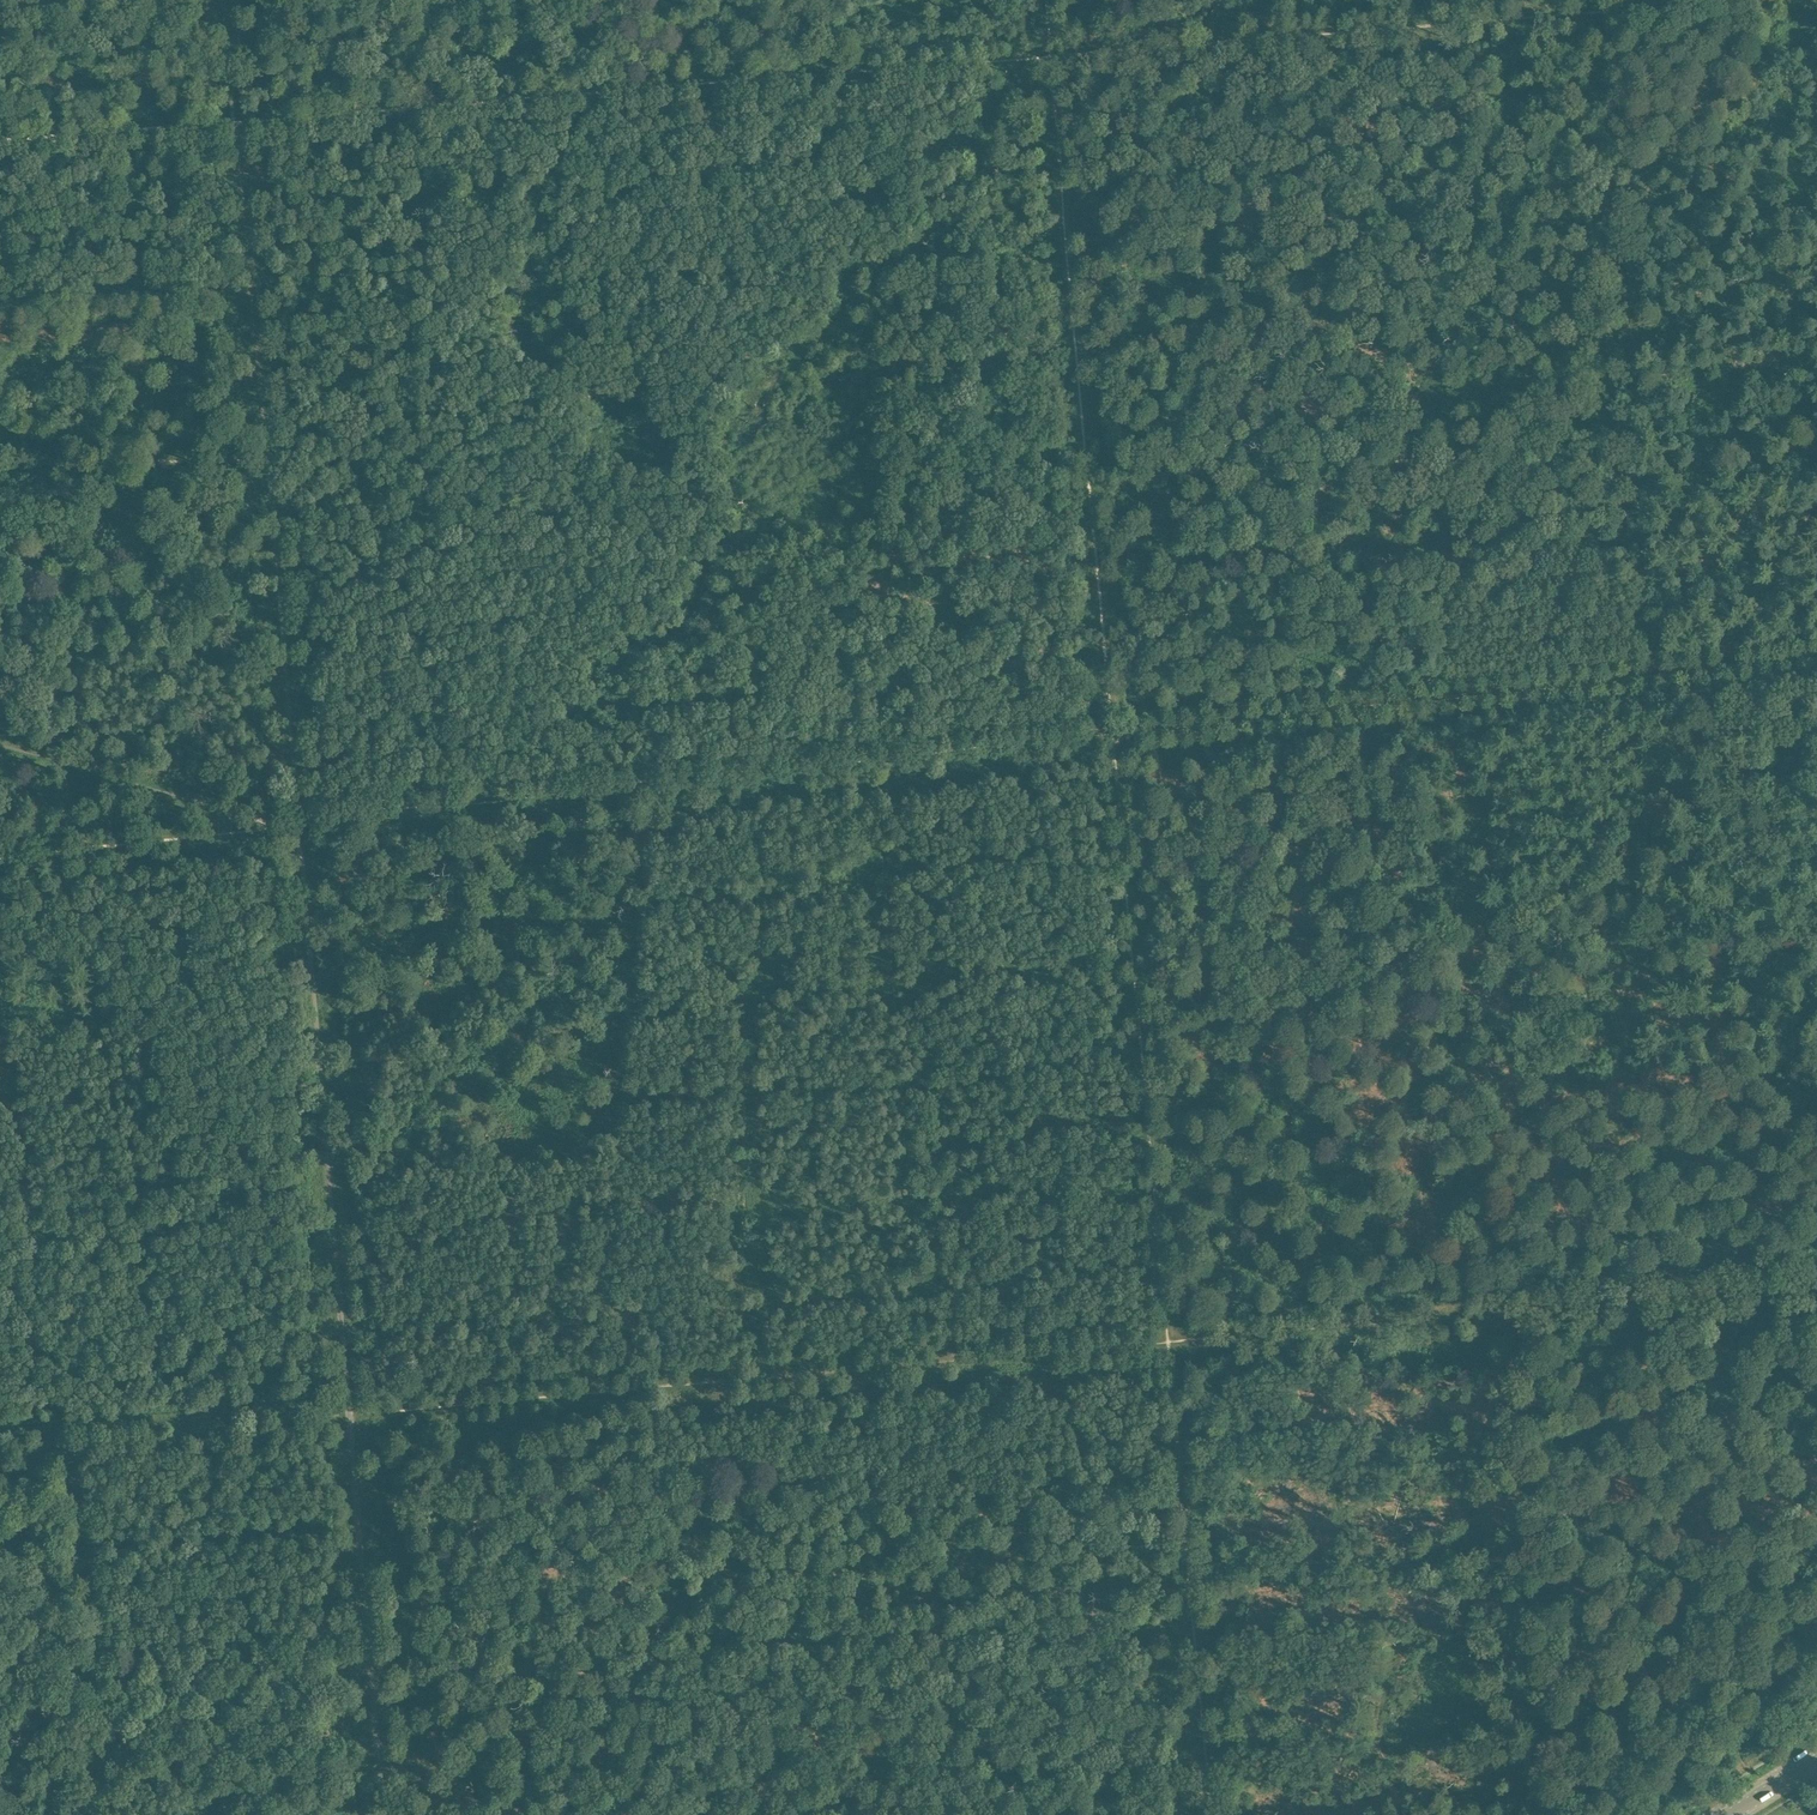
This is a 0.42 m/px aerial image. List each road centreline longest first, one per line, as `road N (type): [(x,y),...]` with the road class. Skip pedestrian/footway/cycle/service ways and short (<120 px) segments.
road 1 (track): [(1816,653),(295,834)]
road 2 (track): [(1165,1343),(0,1447)]
road 3 (track): [(0,144),(1050,58)]
road 4 (unclassified): [(382,1814),(295,834)]
road 5 (track): [(1050,58),(1122,880)]
road 6 (track): [(1050,58),(1749,0)]
road 7 (track): [(1816,1283),(1165,1343)]
road 8 (track): [(1165,1343),(1209,1814)]
road 9 (track): [(1122,880),(1165,1343)]
road 10 (track): [(222,0),(259,448)]
road 11 (track): [(259,448),(295,834)]
road 12 (track): [(295,834),(0,865)]

